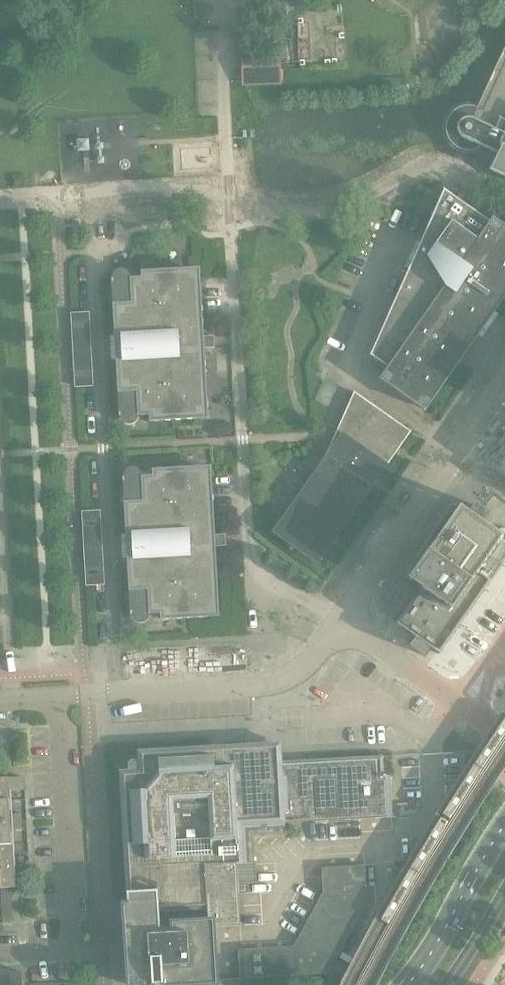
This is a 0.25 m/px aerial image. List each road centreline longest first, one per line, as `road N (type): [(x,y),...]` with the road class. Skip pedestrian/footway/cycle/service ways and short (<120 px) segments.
road 1 (residential): [(0,957),(77,953),(63,697)]
road 2 (residential): [(63,697),(282,680),(343,623)]
road 3 (residential): [(343,623),(504,380)]
road 4 (residential): [(343,623),(504,730)]
road 5 (tertiary): [(504,837),(417,984)]

